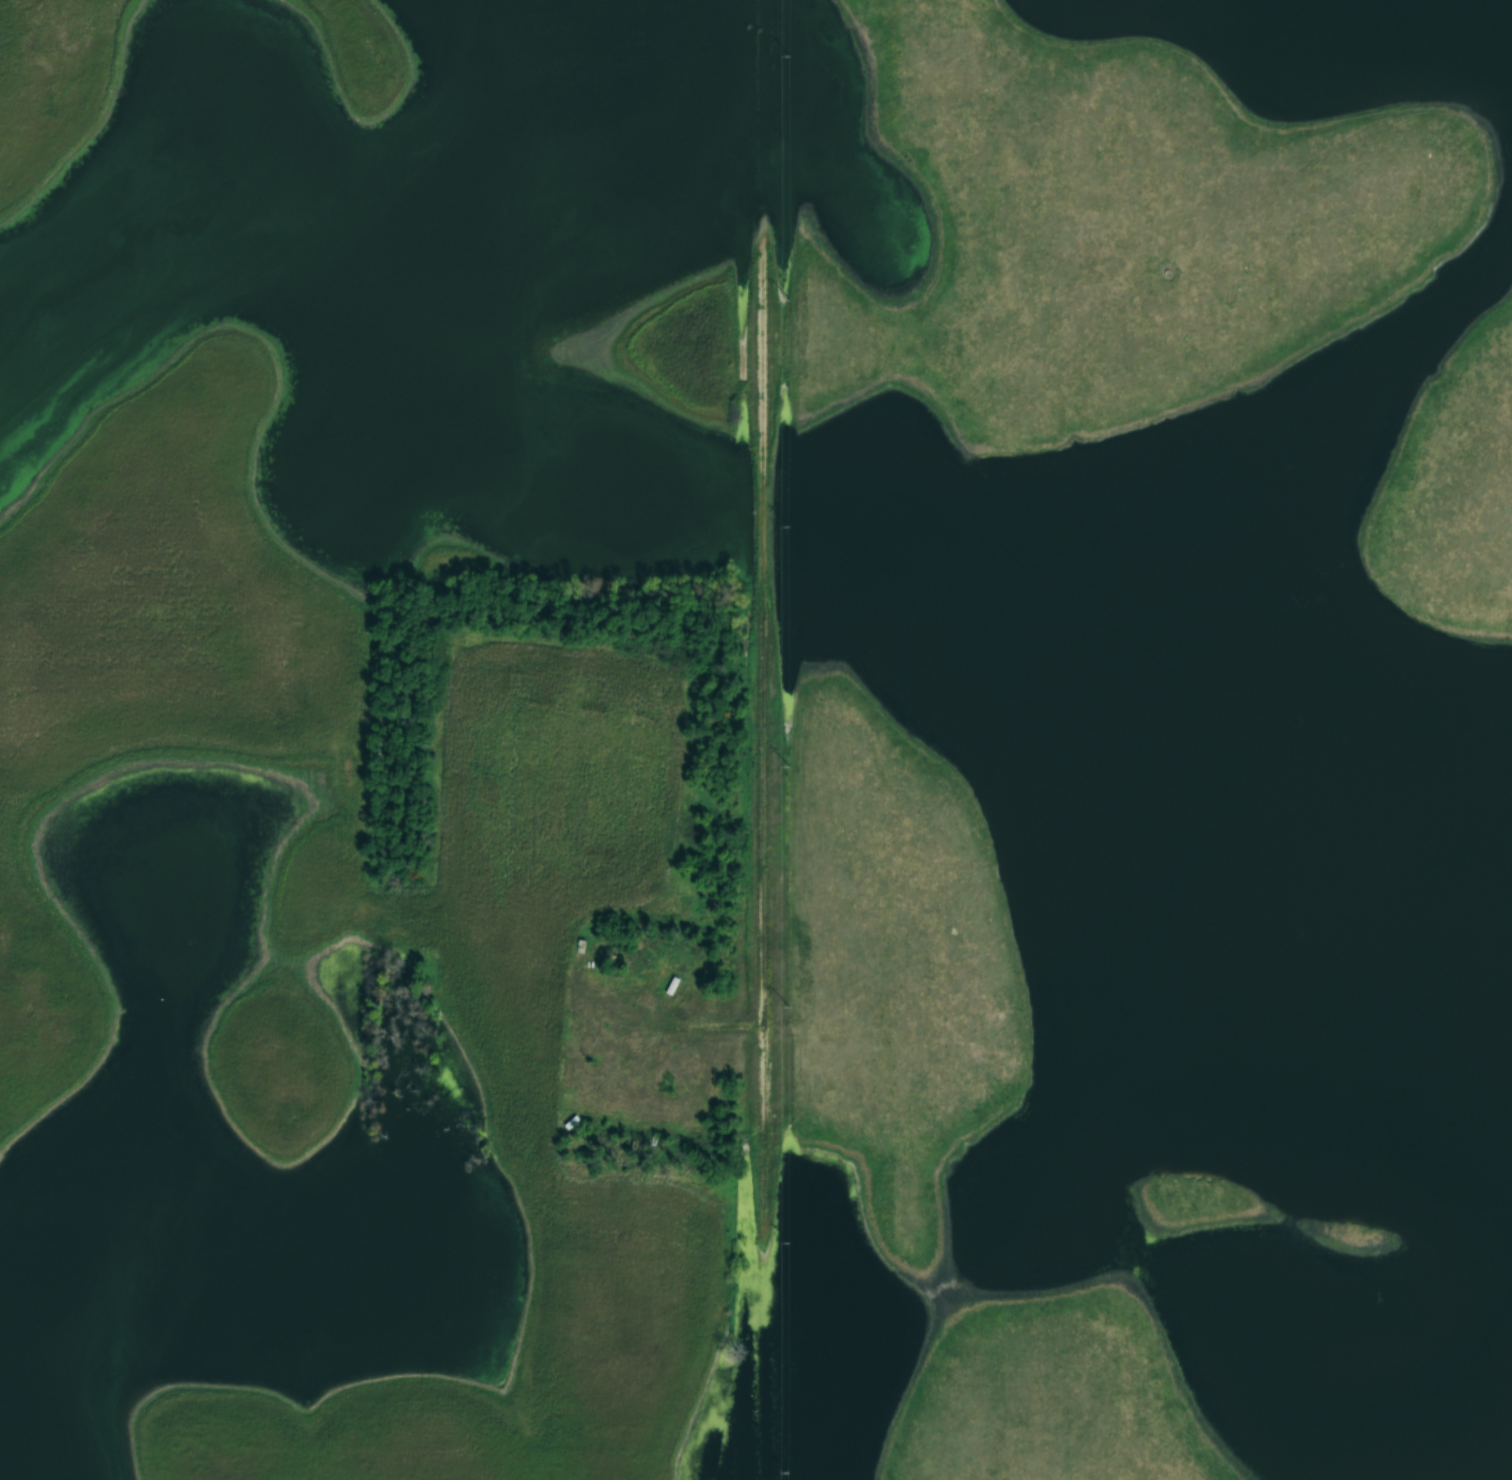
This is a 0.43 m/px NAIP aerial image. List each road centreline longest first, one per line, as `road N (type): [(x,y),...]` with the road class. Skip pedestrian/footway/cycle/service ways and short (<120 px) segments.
road 1 (residential): [(763,1479),(762,0)]

